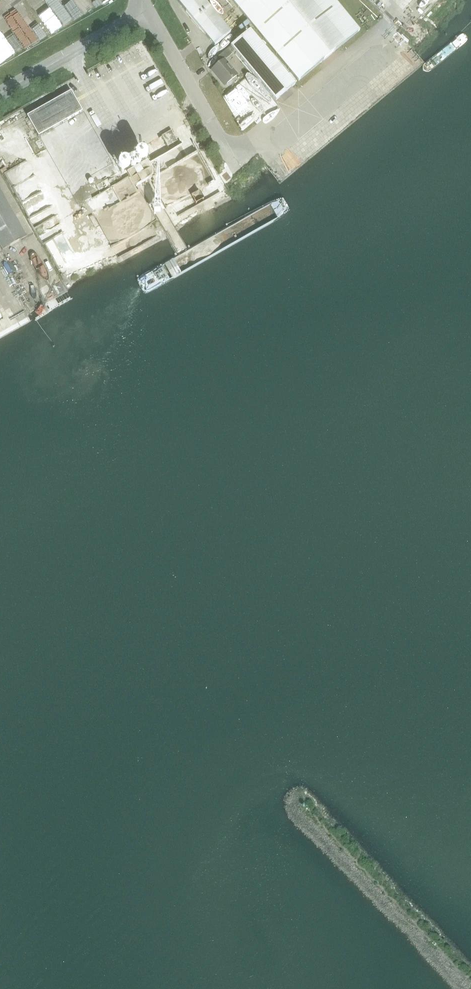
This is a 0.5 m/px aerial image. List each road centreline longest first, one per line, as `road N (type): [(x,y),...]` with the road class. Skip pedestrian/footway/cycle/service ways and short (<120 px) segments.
road 1 (unclassified): [(389,47),(239,160),(146,7)]
road 2 (unclassified): [(0,91),(146,7)]

